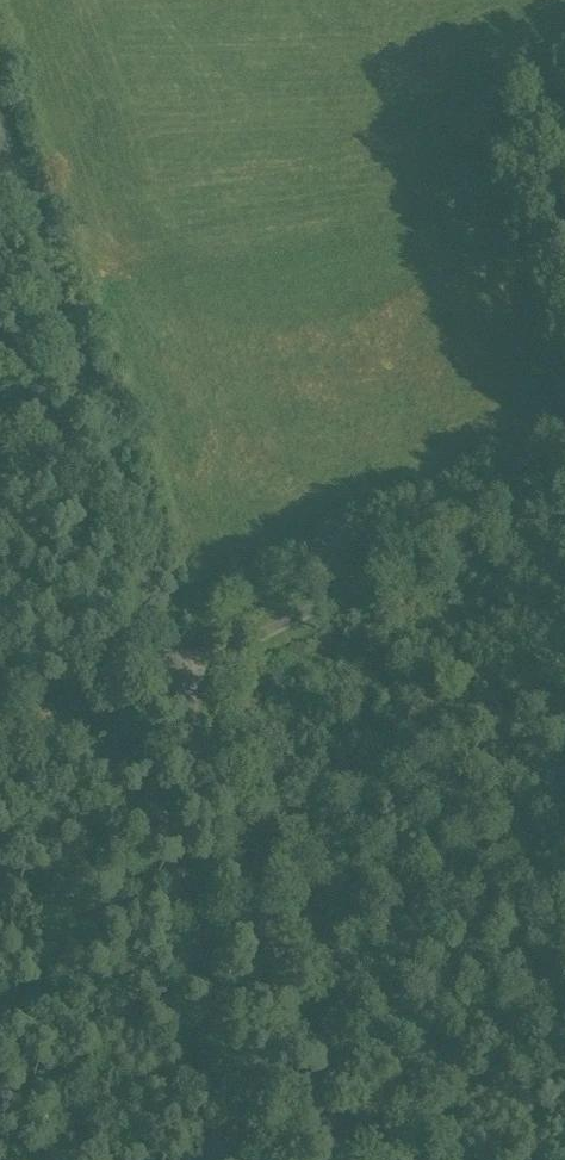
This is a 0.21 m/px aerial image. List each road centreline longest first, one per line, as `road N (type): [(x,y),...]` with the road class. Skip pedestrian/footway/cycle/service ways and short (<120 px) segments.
road 1 (unclassified): [(181,675),(0,139)]
road 2 (unclassified): [(344,1159),(181,675)]
road 3 (unclassified): [(564,483),(181,675)]

